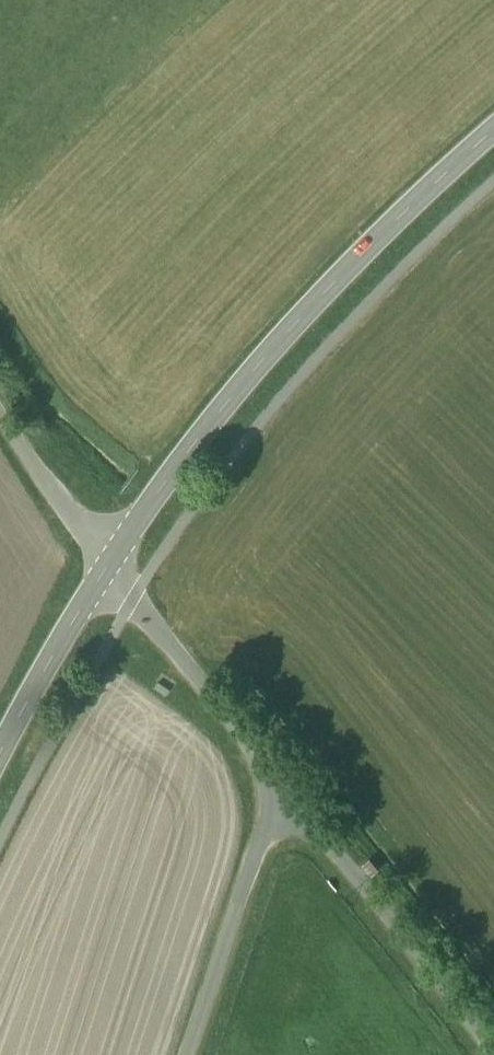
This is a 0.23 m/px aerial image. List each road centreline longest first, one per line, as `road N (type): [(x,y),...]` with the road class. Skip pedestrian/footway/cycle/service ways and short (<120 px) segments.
road 1 (tertiary): [(493,130),(395,218),(240,383),(104,569)]
road 2 (unclassified): [(282,795),(489,1054)]
road 3 (unclassified): [(104,569),(282,795)]
road 4 (unclassified): [(282,795),(189,1054)]
road 5 (tertiary): [(104,569),(0,748)]
road 6 (unclassified): [(0,424),(104,569)]

